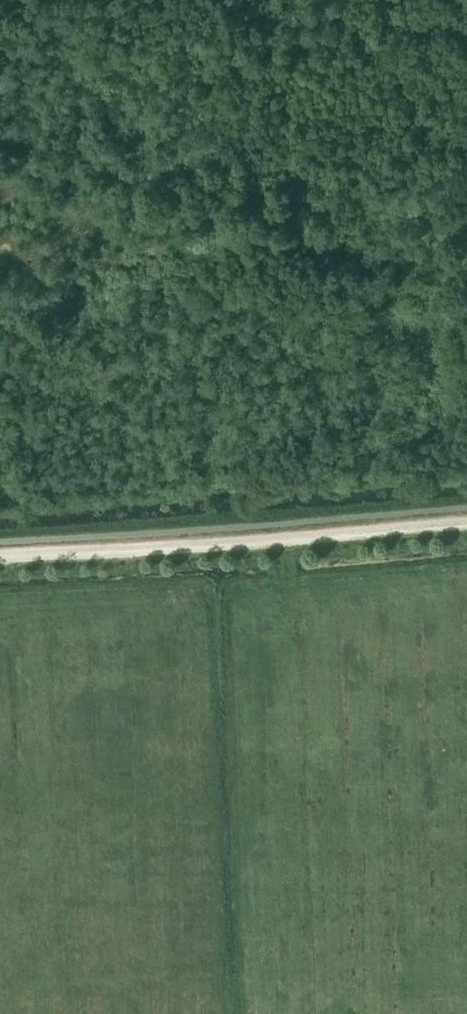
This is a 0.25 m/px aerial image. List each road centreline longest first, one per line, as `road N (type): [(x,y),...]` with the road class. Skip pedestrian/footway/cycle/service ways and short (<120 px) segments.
road 1 (track): [(0,556),(466,523)]

